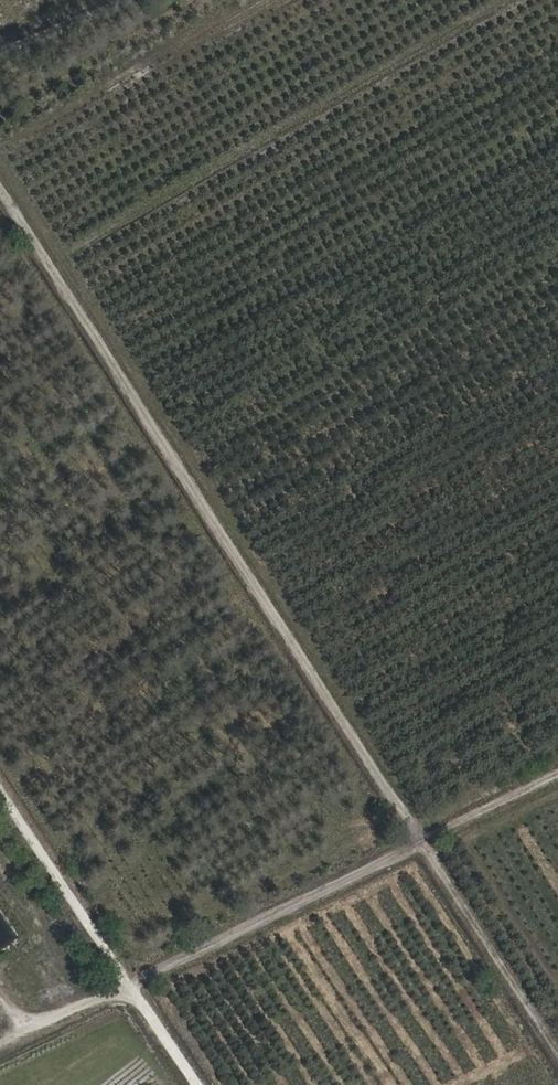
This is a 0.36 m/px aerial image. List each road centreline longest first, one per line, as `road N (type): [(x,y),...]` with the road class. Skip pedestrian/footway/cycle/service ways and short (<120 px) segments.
road 1 (track): [(0,187),(557,1048)]
road 2 (track): [(0,1048),(557,774)]
road 3 (track): [(132,983),(0,785)]
road 4 (track): [(131,0),(0,53)]
road 5 (track): [(132,983),(200,1084)]

